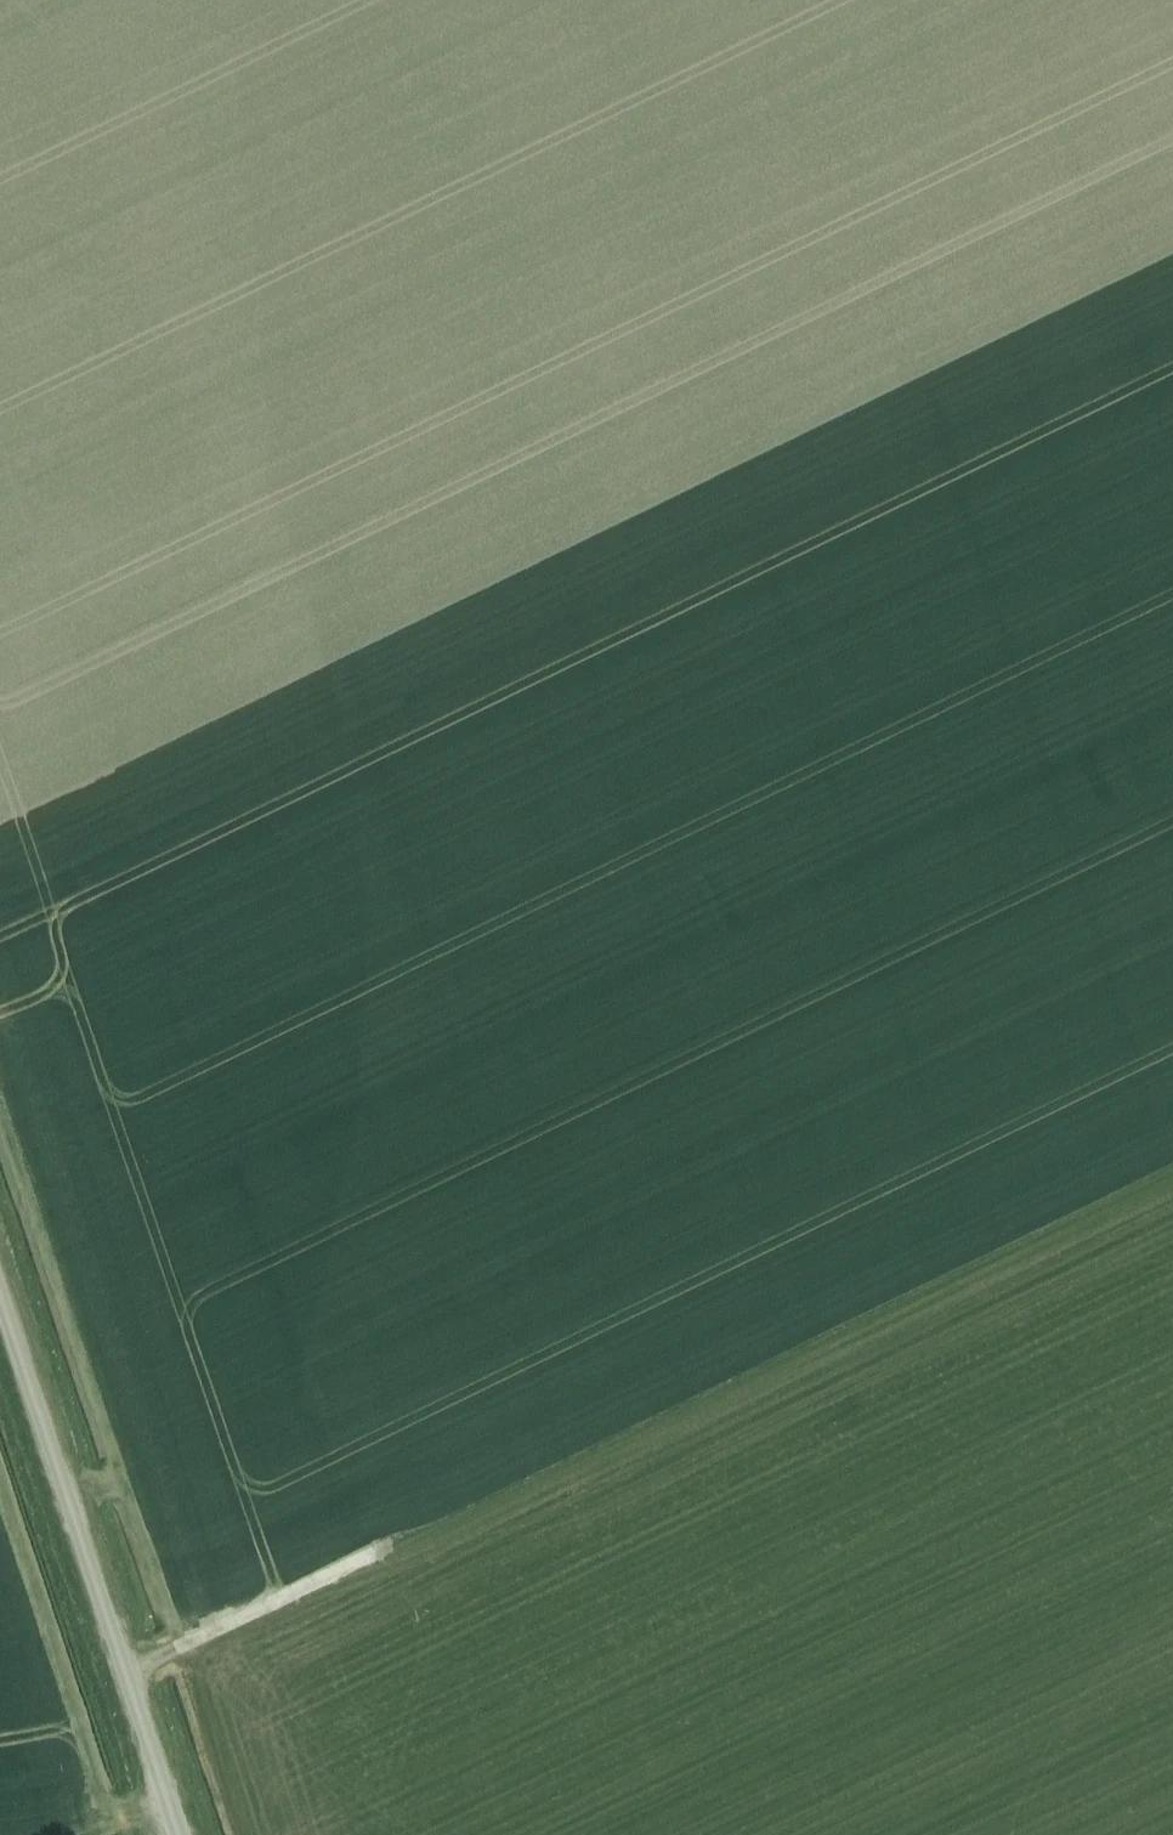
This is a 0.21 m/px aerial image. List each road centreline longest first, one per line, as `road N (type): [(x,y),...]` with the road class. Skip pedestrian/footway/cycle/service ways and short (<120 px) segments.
road 1 (unclassified): [(178,1834),(0,1301)]

